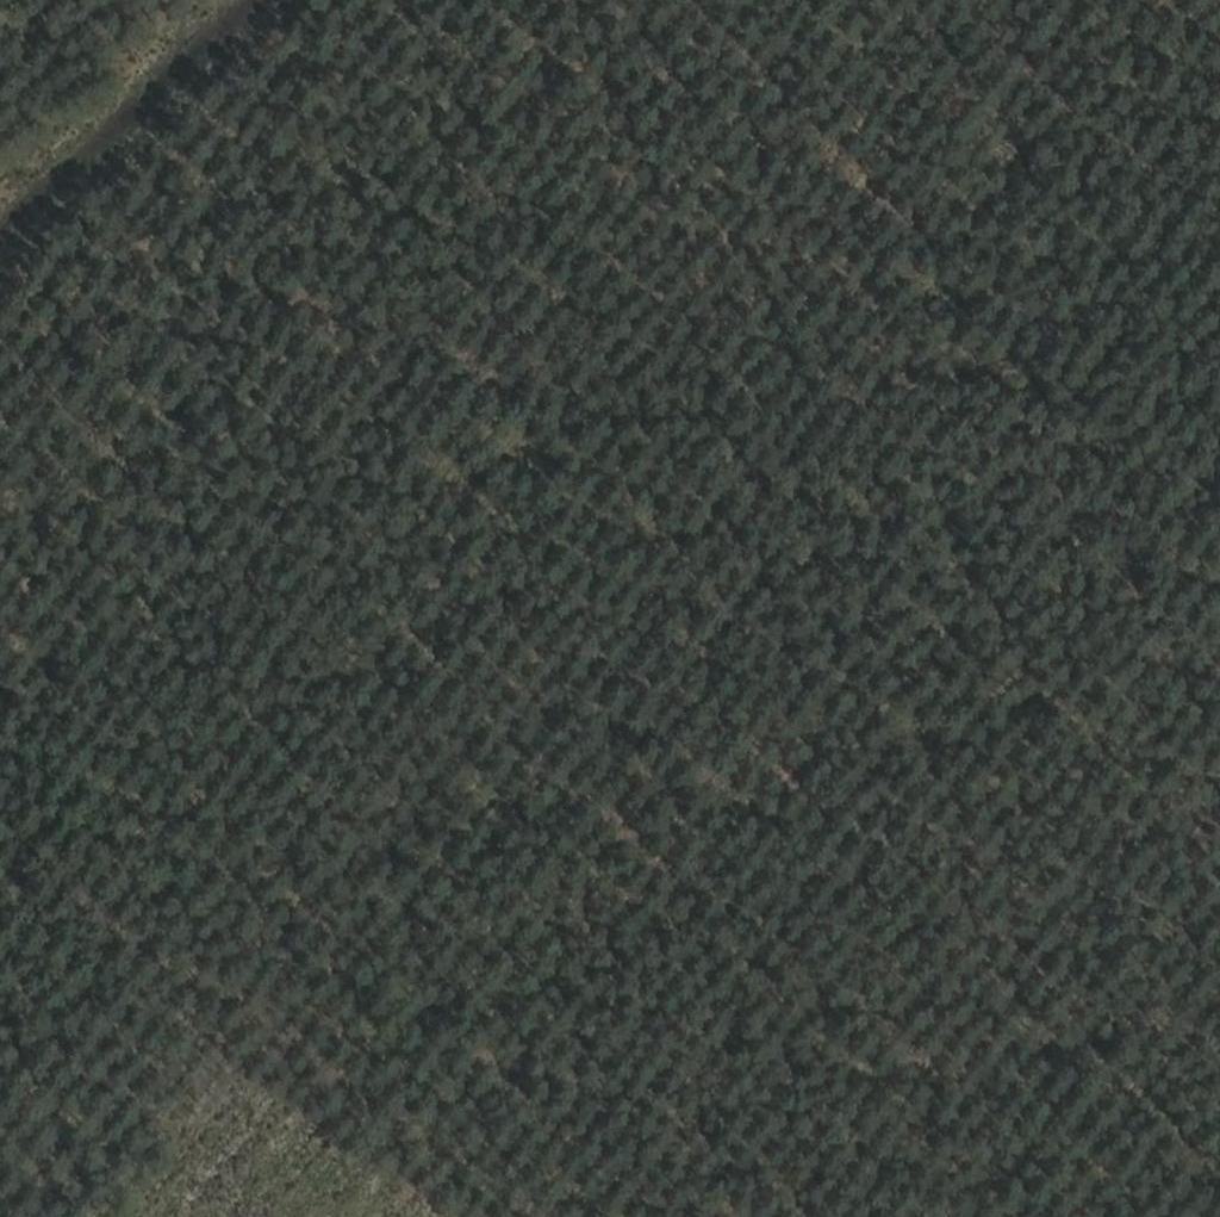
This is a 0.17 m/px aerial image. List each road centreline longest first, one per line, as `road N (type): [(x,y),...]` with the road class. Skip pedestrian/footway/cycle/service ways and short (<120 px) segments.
road 1 (track): [(0,233),(263,0)]

